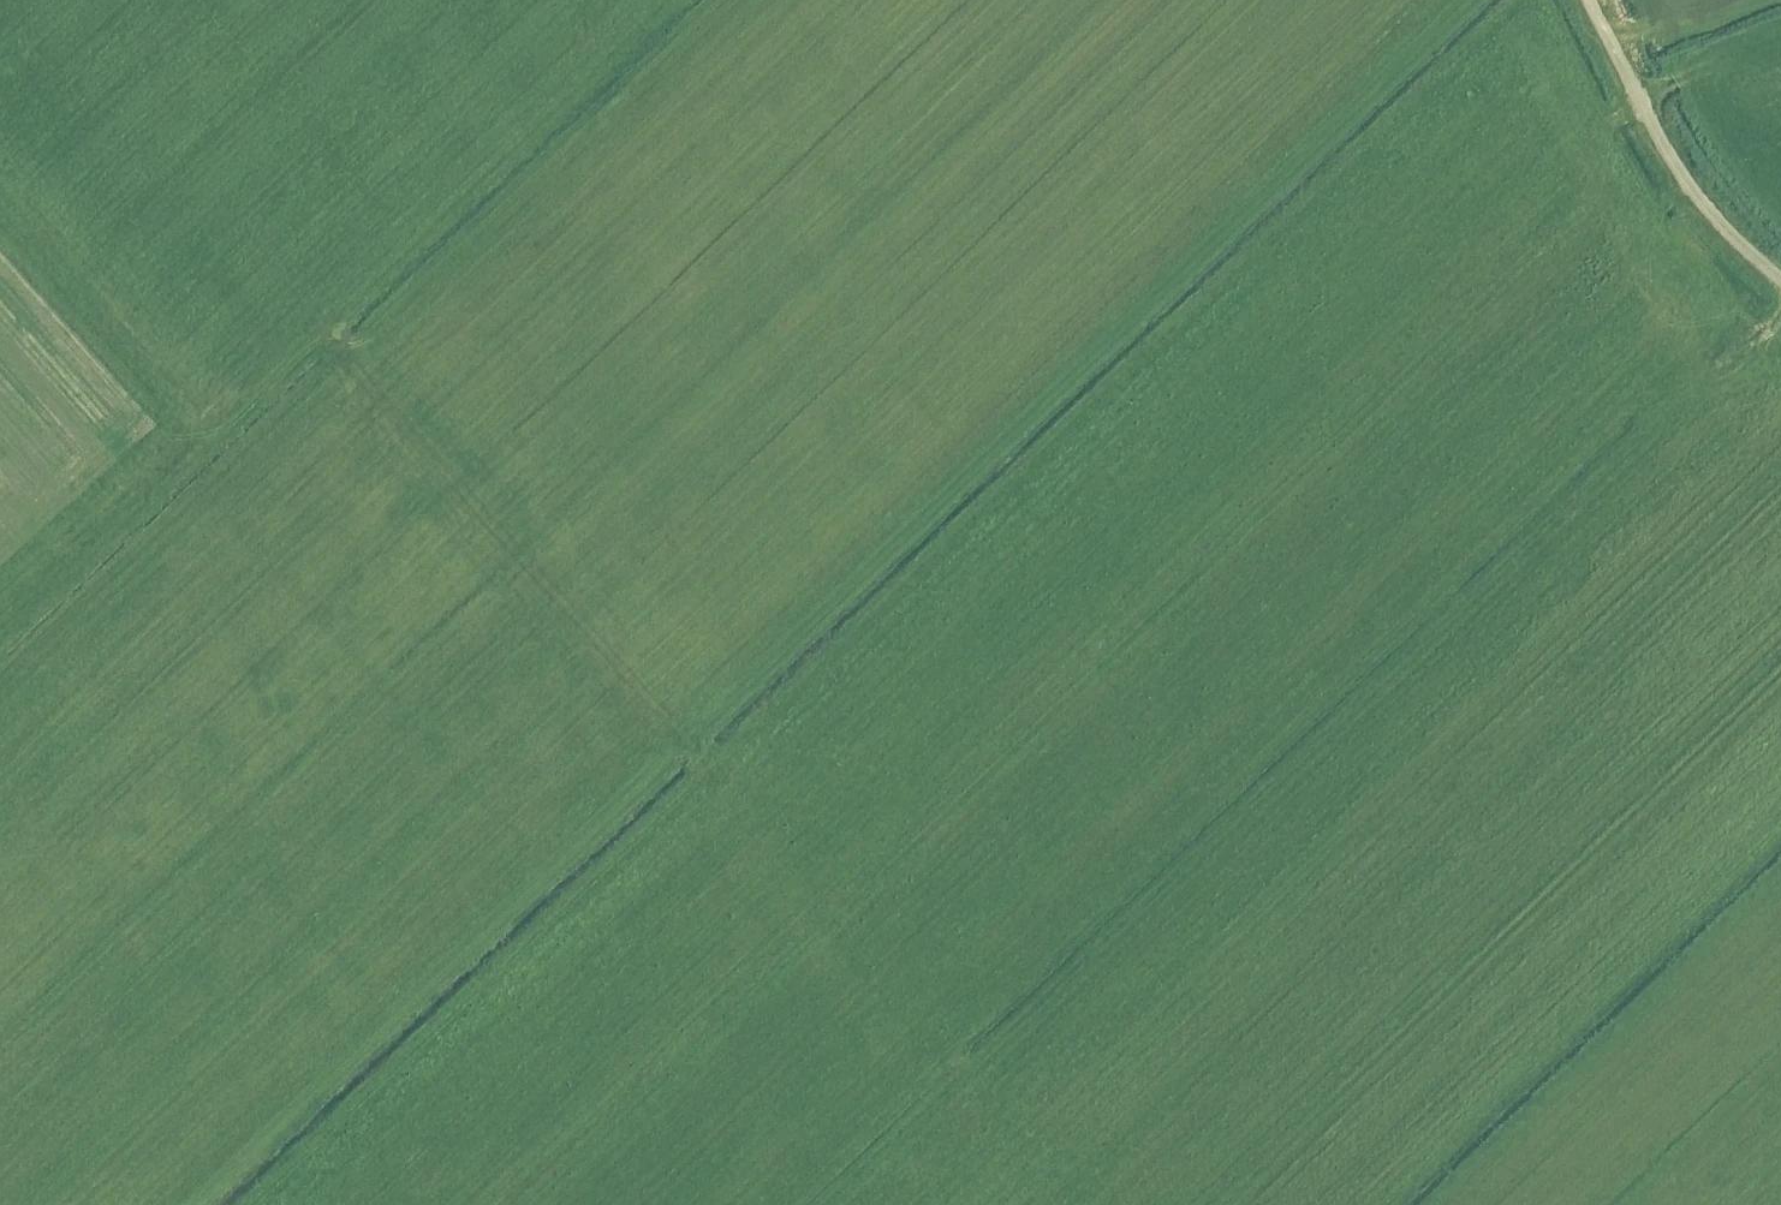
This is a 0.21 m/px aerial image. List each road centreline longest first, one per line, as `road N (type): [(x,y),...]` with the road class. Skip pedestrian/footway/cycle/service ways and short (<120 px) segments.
road 1 (unclassified): [(1593,0),(1669,154),(1720,224),(1780,278)]

